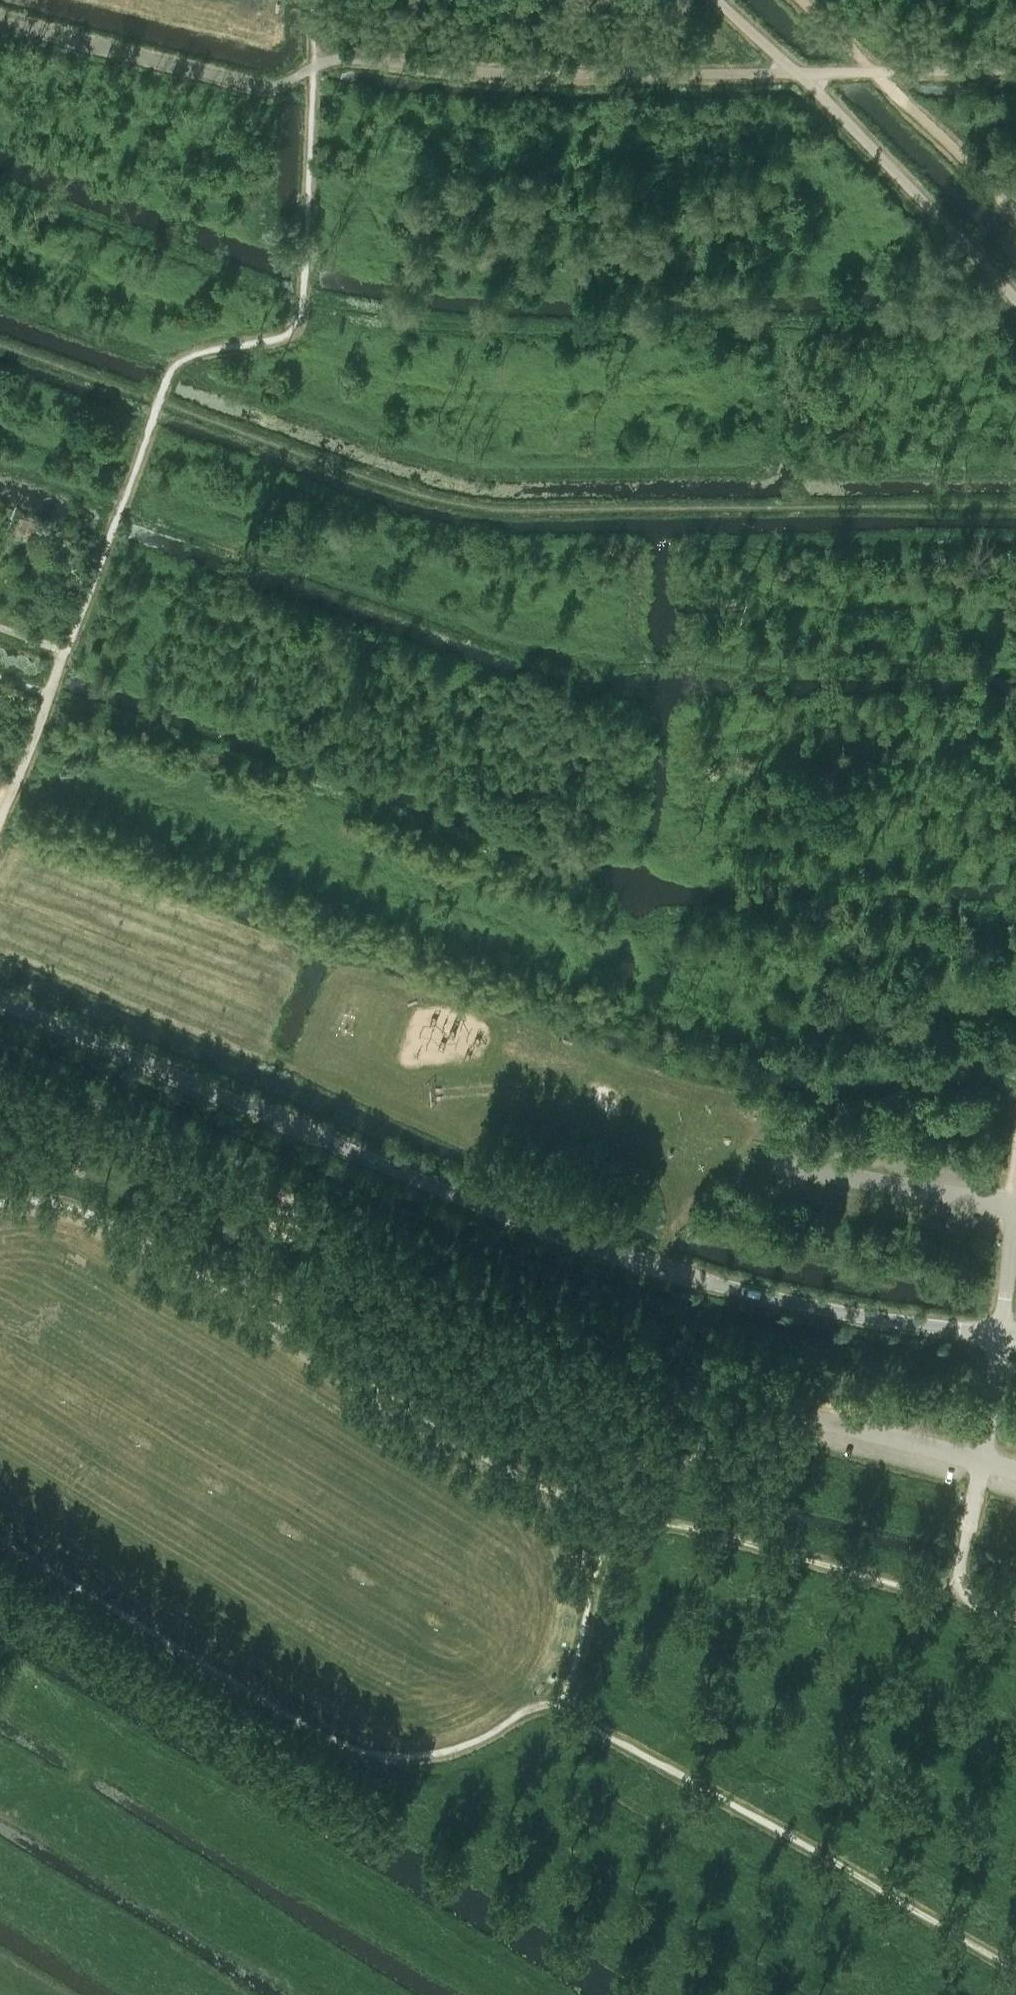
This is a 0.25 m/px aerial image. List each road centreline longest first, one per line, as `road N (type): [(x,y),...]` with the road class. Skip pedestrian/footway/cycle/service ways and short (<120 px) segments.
road 1 (unclassified): [(1015,1335),(802,1304),(559,1237),(0,1000)]
road 2 (track): [(0,343),(431,498),(491,509),(1015,503)]
road 3 (track): [(50,692),(595,893),(639,924),(720,913),(1015,902)]
road 4 (track): [(780,320),(1015,316)]

